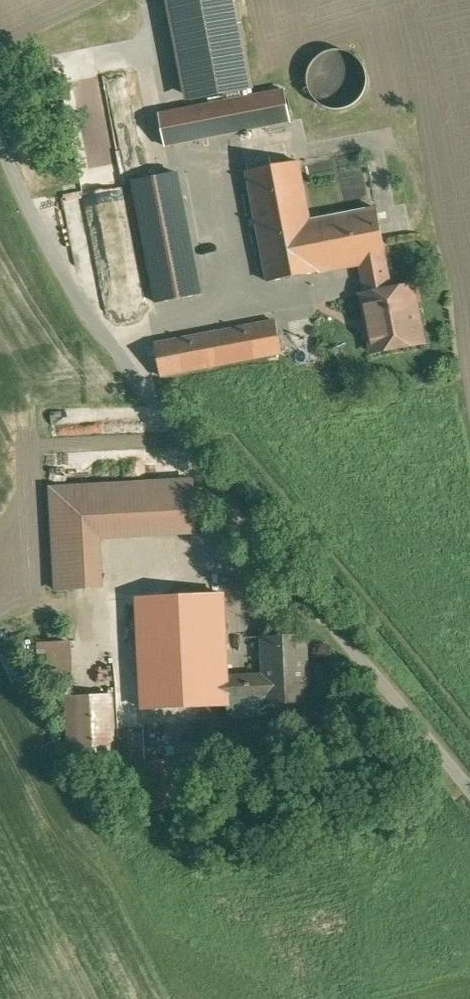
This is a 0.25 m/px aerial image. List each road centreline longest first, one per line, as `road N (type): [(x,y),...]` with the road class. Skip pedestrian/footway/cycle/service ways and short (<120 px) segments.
road 1 (unclassified): [(0,141),(70,288),(118,357),(469,793)]

